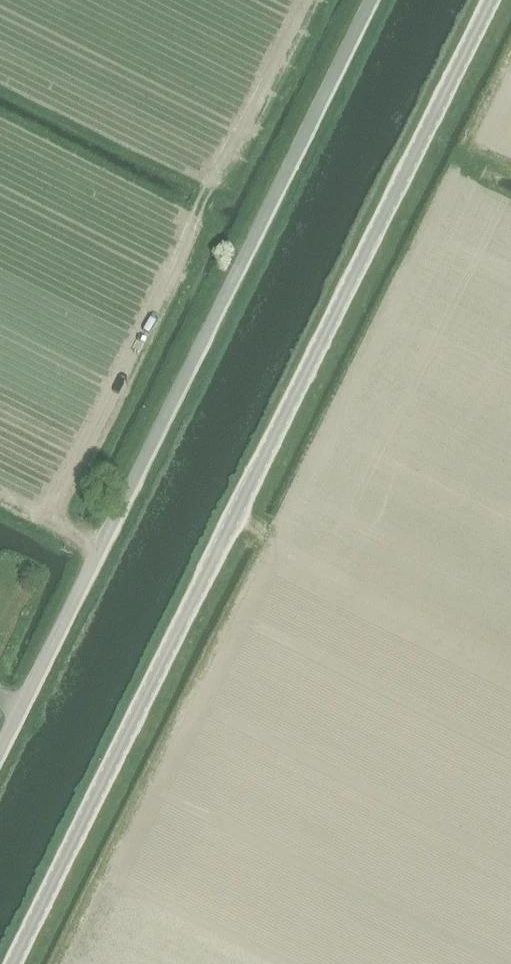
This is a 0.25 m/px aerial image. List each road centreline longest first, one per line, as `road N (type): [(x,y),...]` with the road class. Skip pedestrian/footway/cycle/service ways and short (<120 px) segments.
road 1 (tertiary): [(13,963),(491,0)]
road 2 (unclassified): [(0,753),(371,0)]

